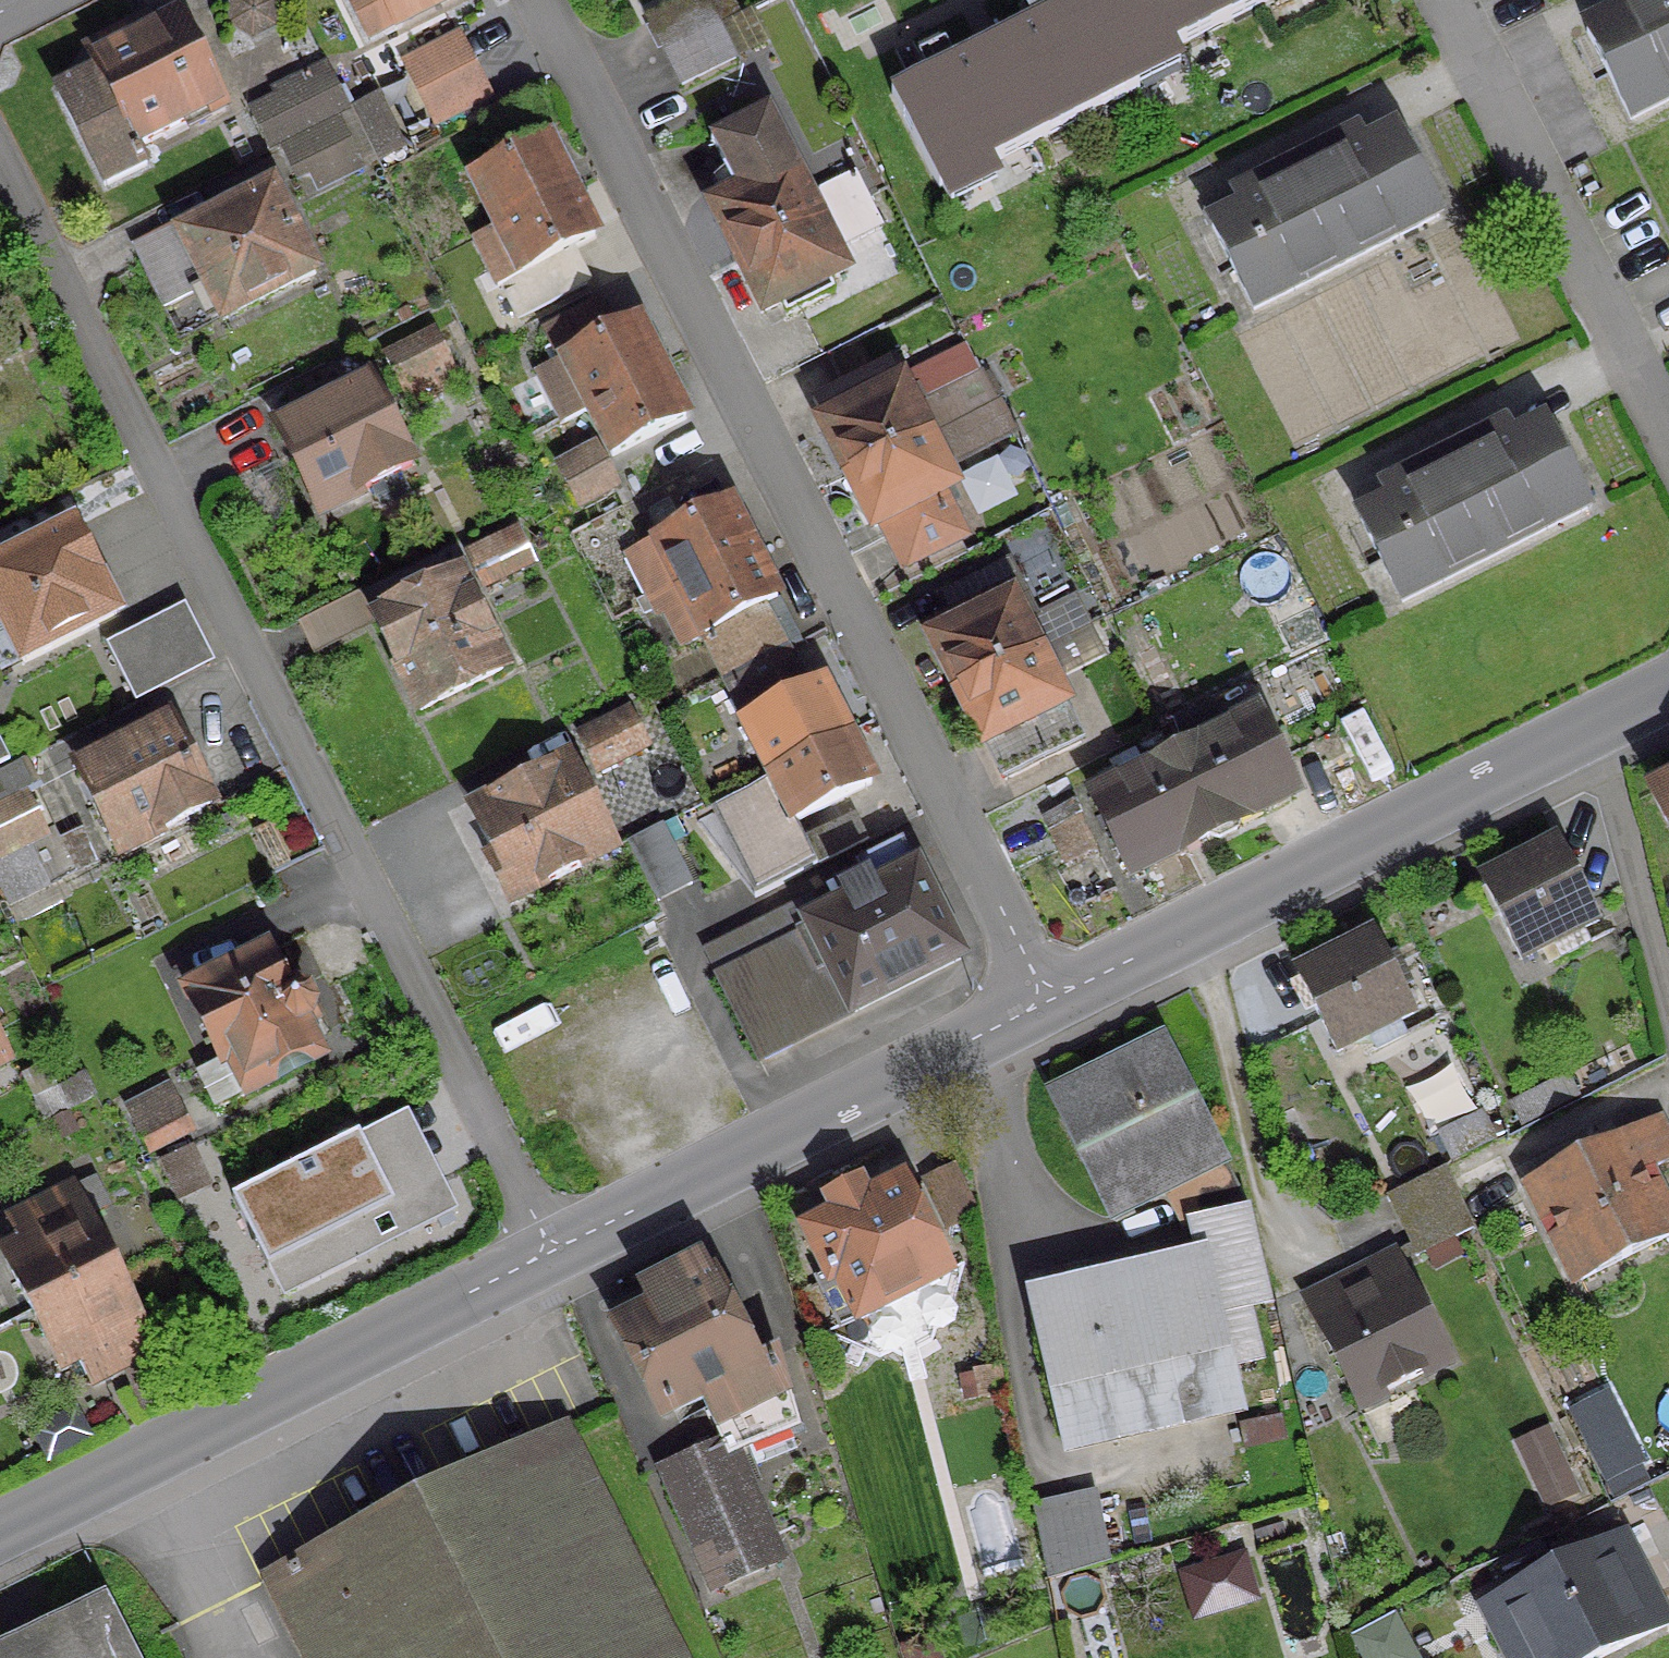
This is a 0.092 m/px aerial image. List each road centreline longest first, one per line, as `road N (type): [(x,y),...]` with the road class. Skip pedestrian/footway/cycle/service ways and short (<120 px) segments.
road 1 (residential): [(0,163),(553,1247)]
road 2 (residential): [(540,0),(1050,998)]
road 3 (residential): [(1668,689),(1050,998)]
road 4 (residential): [(553,1247),(0,1531)]
road 5 (residential): [(1050,998),(553,1247)]
road 6 (residential): [(1445,0),(1668,435)]
road 7 (track): [(1574,737),(1613,799),(1668,1002)]

